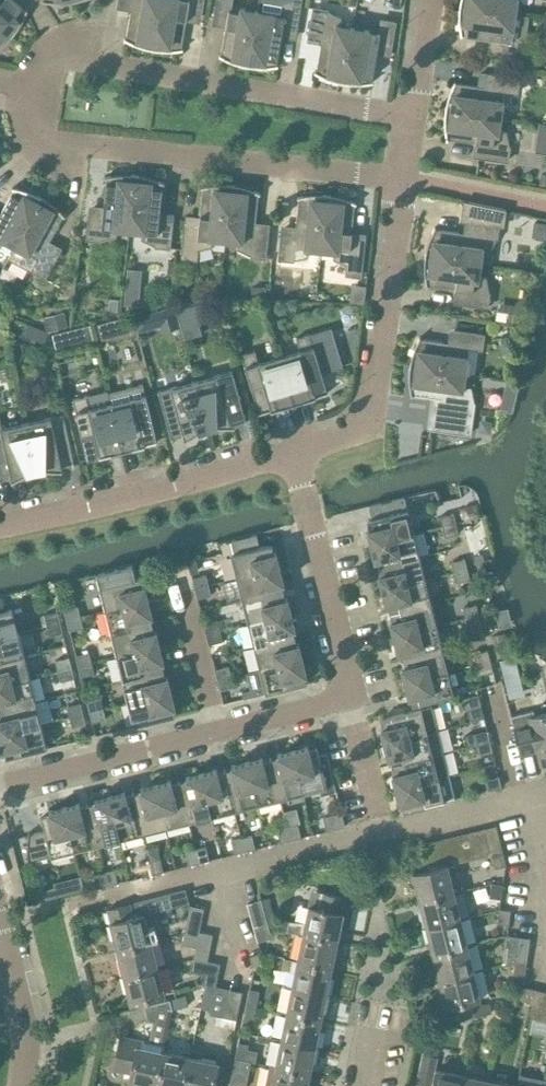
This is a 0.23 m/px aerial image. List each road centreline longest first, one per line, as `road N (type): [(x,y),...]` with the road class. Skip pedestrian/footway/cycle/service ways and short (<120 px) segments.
road 1 (residential): [(402,178),(53,140),(24,114),(23,89),(50,58),(82,55),(410,115)]
road 2 (residential): [(402,178),(372,422),(291,453)]
road 3 (residential): [(291,453),(0,528)]
road 4 (residential): [(0,785),(217,732)]
road 5 (residential): [(351,698),(300,484)]
road 6 (residential): [(383,832),(216,871)]
road 7 (residential): [(22,1085),(25,1027),(0,919)]
road 8 (residential): [(216,871),(66,905)]
road 9 (residential): [(531,797),(383,832)]
road 10 (residential): [(217,732),(182,594)]
road 11 (residential): [(217,732),(351,698)]
road 12 (residential): [(383,832),(351,698)]

